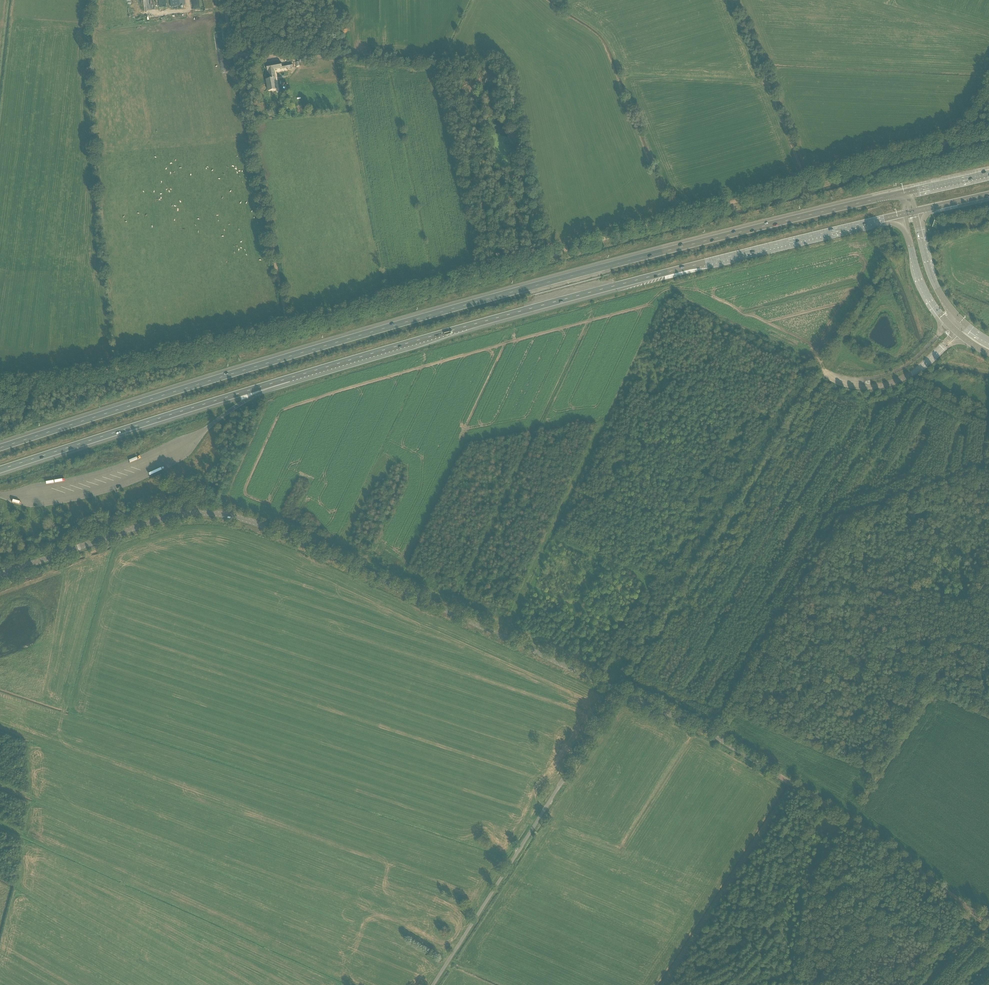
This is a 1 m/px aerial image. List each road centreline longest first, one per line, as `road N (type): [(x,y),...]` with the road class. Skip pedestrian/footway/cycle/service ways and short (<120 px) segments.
road 1 (motorway): [(905,192),(539,284),(0,449)]
road 2 (track): [(289,330),(964,137)]
road 3 (unclassified): [(620,691),(326,554),(219,514),(168,516),(0,574)]
road 4 (motorway): [(269,384),(904,214)]
road 5 (track): [(620,691),(885,275)]
road 6 (unclassified): [(988,925),(728,746),(620,691)]
road 7 (unclassified): [(620,691),(434,984)]
road 8 (track): [(0,387),(38,386),(289,330)]
road 9 (motorway): [(0,470),(269,384)]
road 10 (track): [(234,53),(289,330)]
road 11 (track): [(501,636),(601,428)]
road 12 (track): [(805,182),(736,0)]
road 13 (track): [(790,984),(777,926),(786,871),(824,819)]
road 14 (track): [(296,58),(436,62)]
road 15 (track): [(779,906),(758,916),(720,959),(672,984)]
road 16 (unclassified): [(851,383),(896,383),(961,335)]
road 17 (tertiary): [(904,214),(918,275),(949,326)]
road 18 (tertiary): [(962,322),(933,277),(917,211)]

